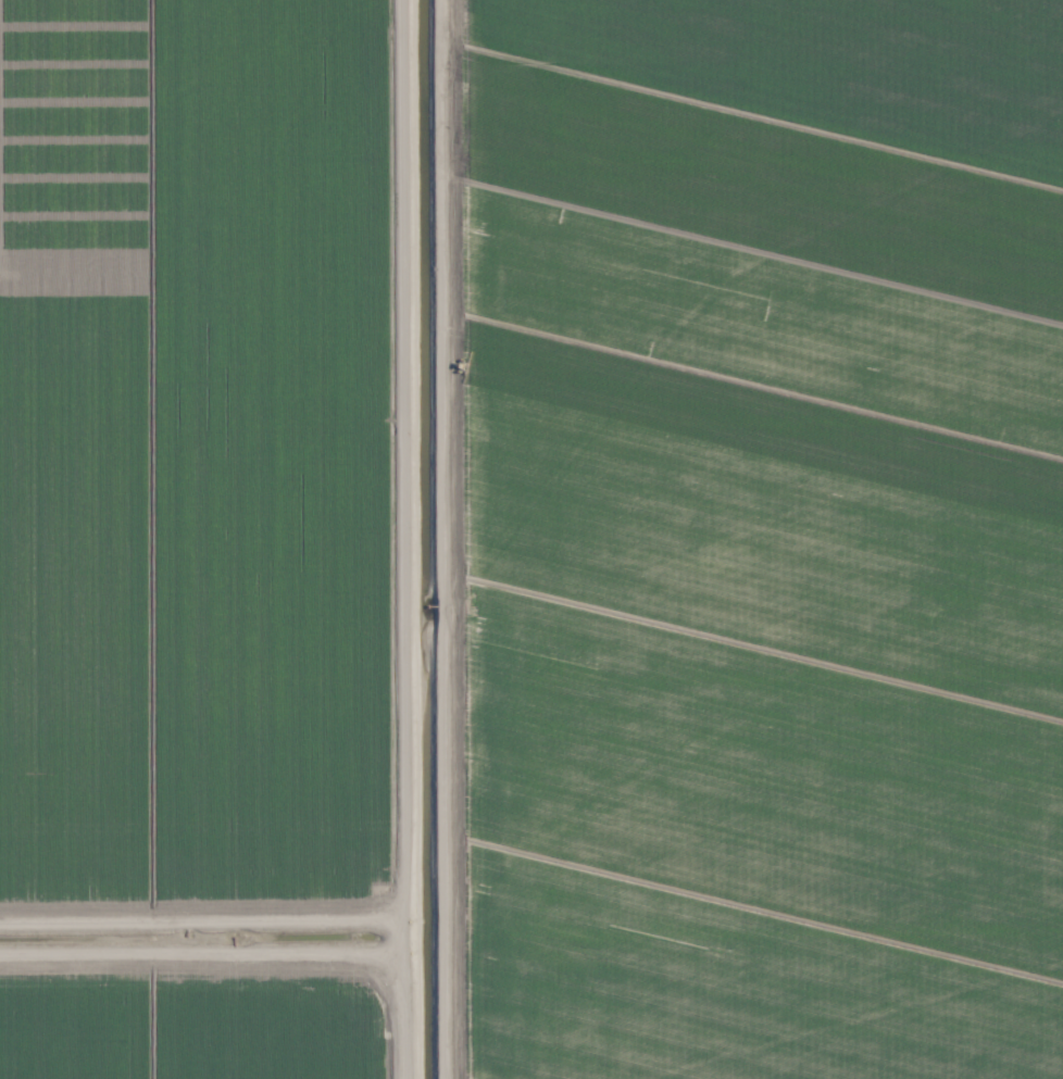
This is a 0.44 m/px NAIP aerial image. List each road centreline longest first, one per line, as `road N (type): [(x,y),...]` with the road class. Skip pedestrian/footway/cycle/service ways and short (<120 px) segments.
road 1 (track): [(408,1078),(403,0)]

